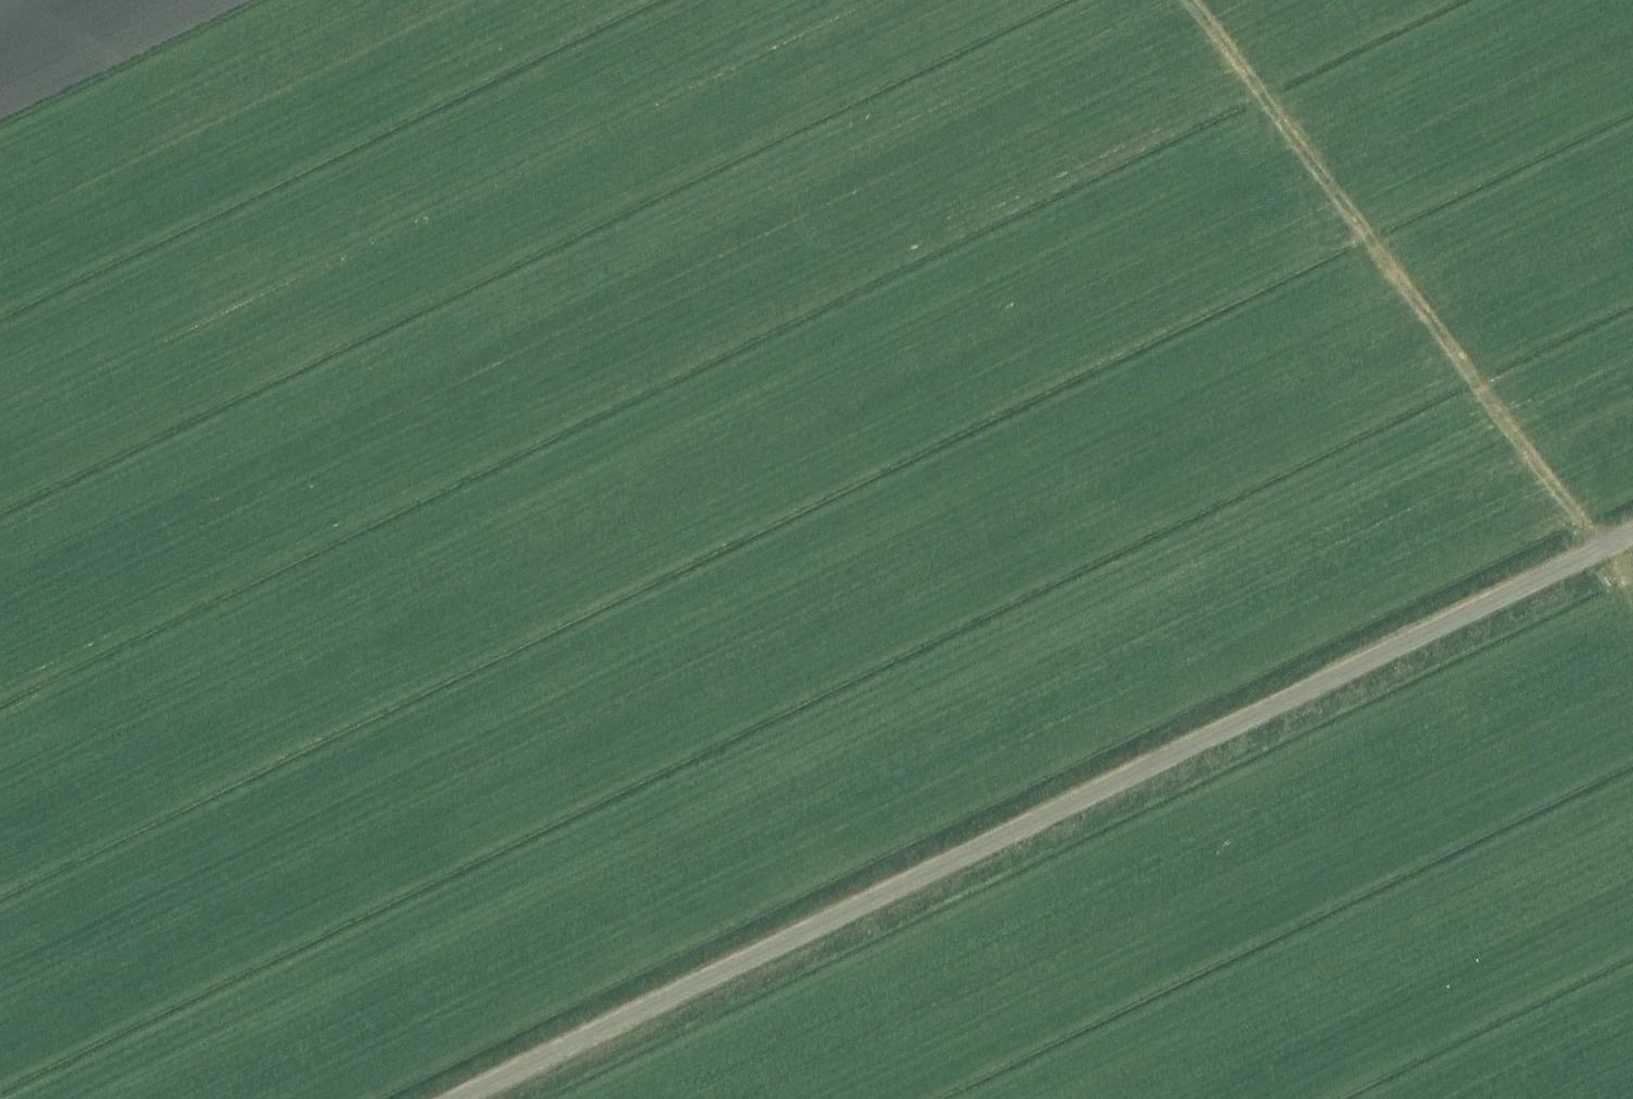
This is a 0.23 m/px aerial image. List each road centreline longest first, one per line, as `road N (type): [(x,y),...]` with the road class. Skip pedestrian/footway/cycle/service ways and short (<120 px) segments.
road 1 (unclassified): [(453,1098),(1632,532)]
road 2 (track): [(1193,0),(1632,587)]

